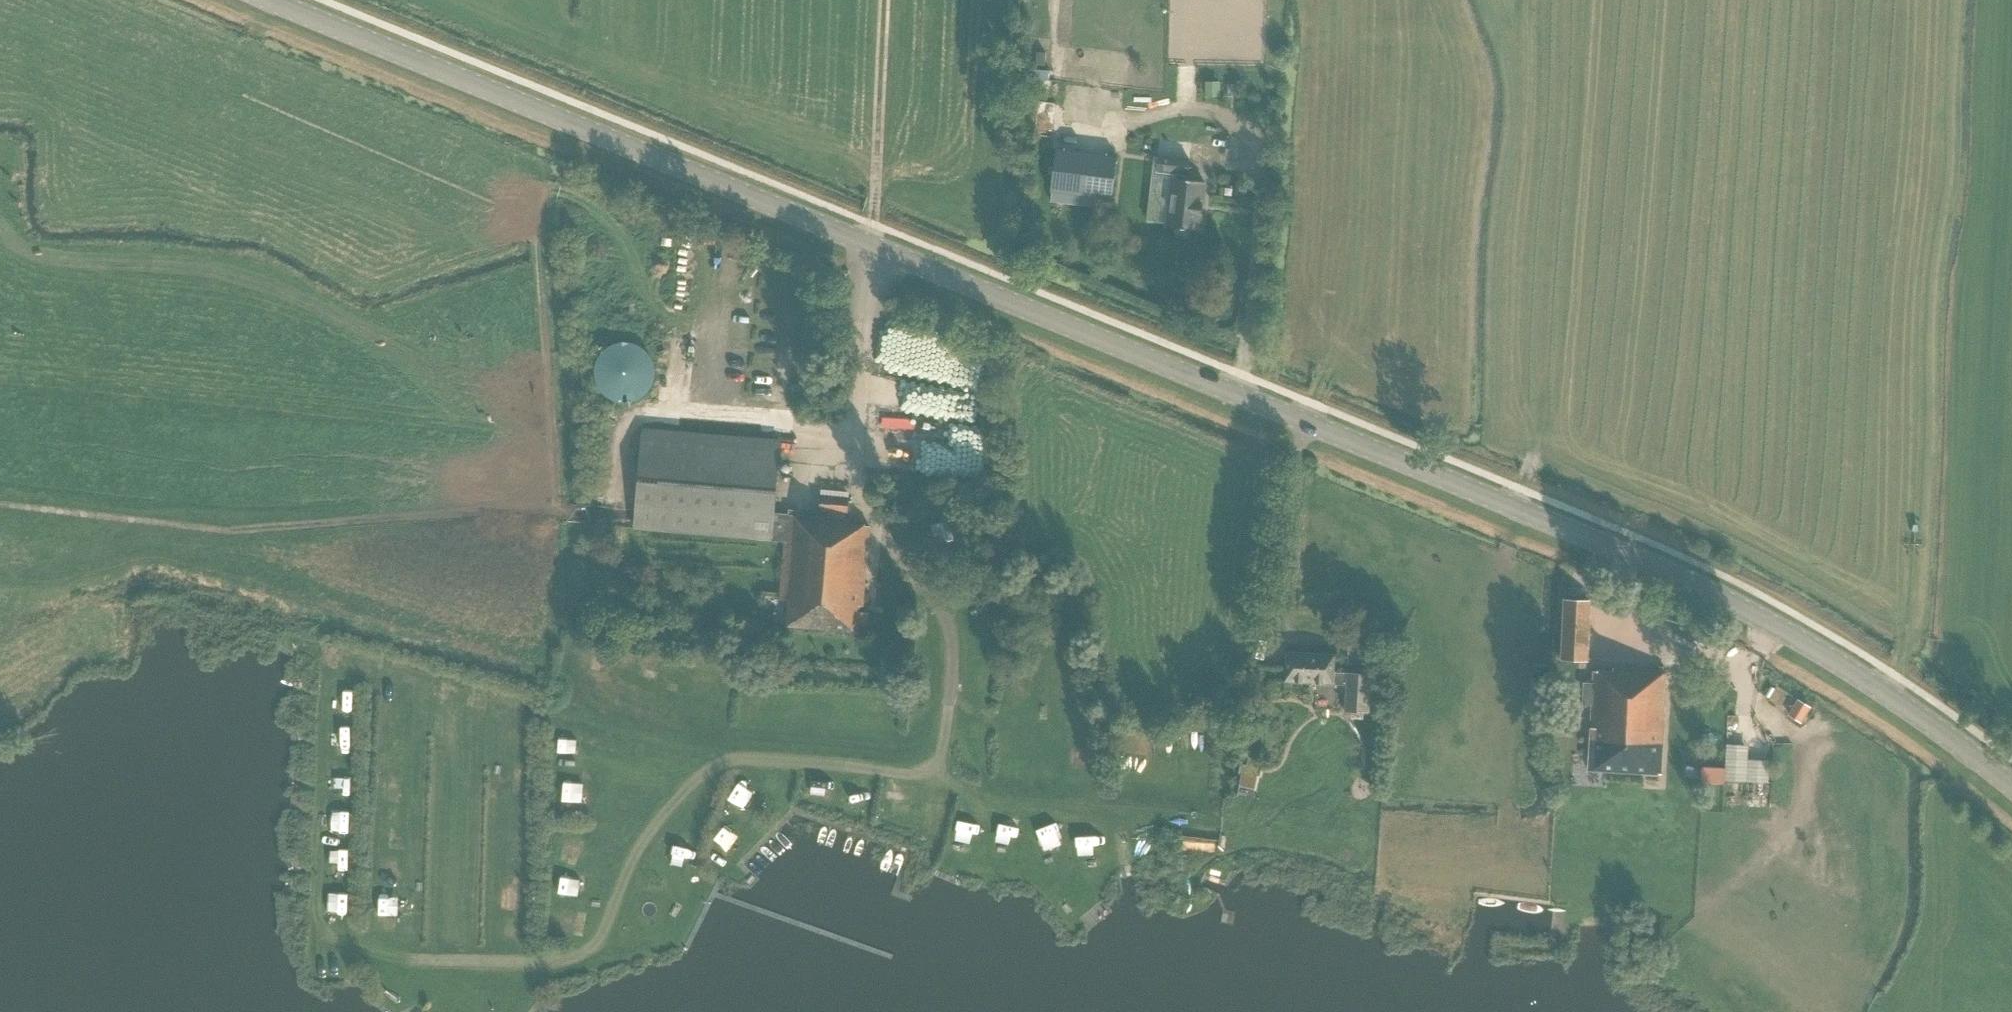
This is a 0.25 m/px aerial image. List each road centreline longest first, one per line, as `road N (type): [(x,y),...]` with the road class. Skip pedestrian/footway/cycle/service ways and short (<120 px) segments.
road 1 (tertiary): [(2011,786),(1893,698),(1676,576),(269,0)]
road 2 (track): [(870,224),(883,0)]

